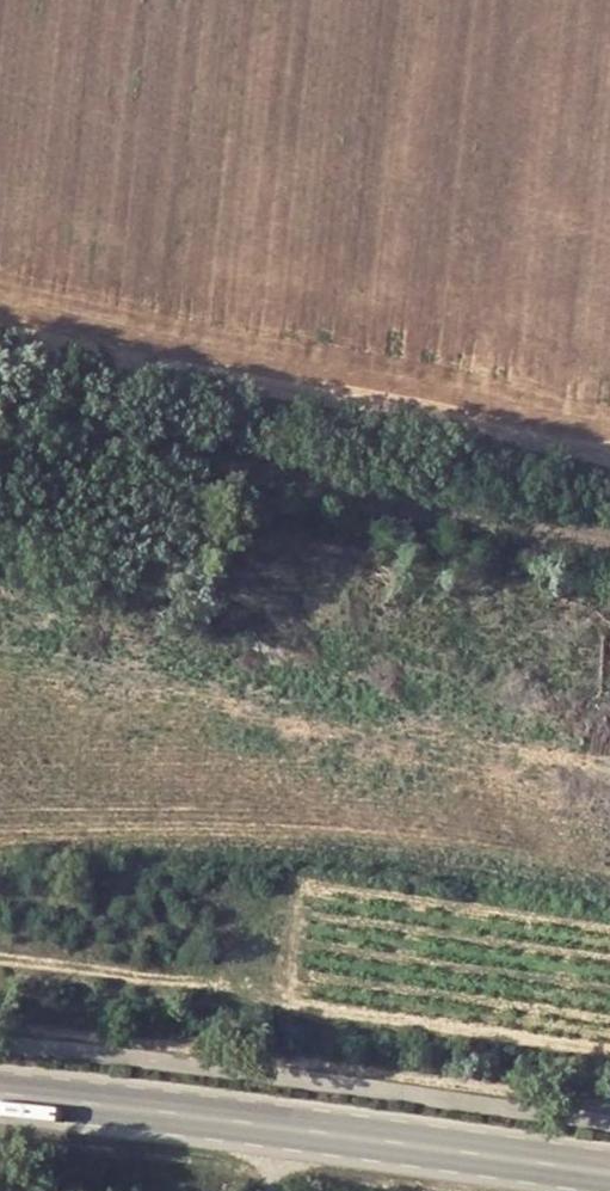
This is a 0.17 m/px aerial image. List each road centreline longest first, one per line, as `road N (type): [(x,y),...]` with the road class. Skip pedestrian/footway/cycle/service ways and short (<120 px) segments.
road 1 (track): [(0,328),(609,465)]
road 2 (track): [(609,1055),(219,991),(0,965)]
road 3 (secondary): [(0,1087),(609,1176)]

